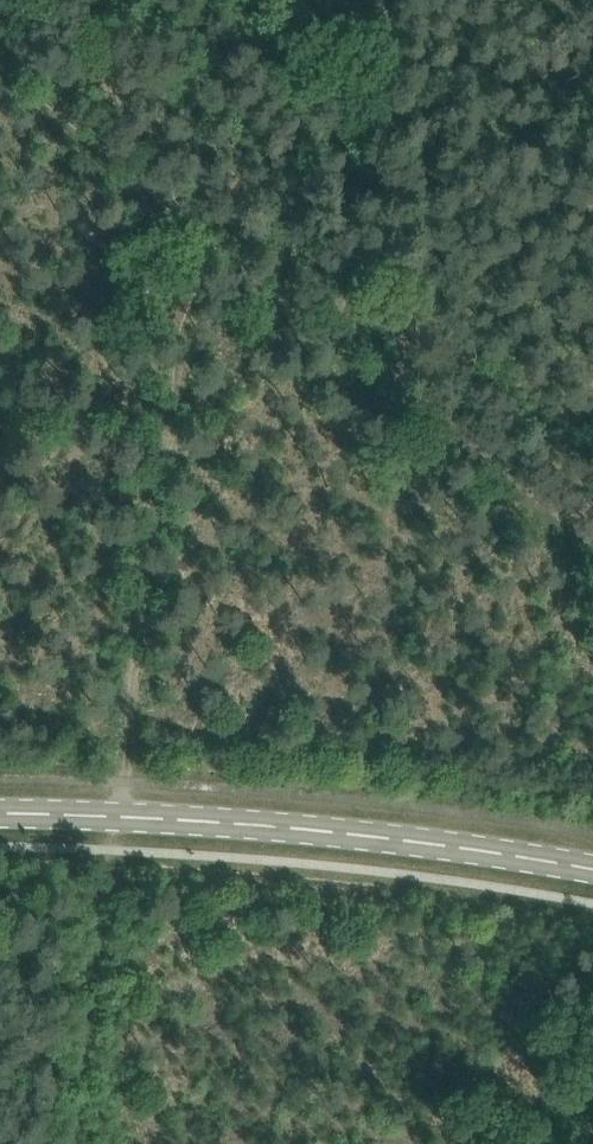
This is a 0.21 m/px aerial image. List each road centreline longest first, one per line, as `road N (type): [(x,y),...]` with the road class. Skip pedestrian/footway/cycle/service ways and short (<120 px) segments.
road 1 (track): [(82,1143),(148,609),(214,255)]
road 2 (secondary): [(0,814),(324,830),(592,869)]
road 3 (track): [(214,255),(592,556)]
road 4 (track): [(214,255),(0,71)]

